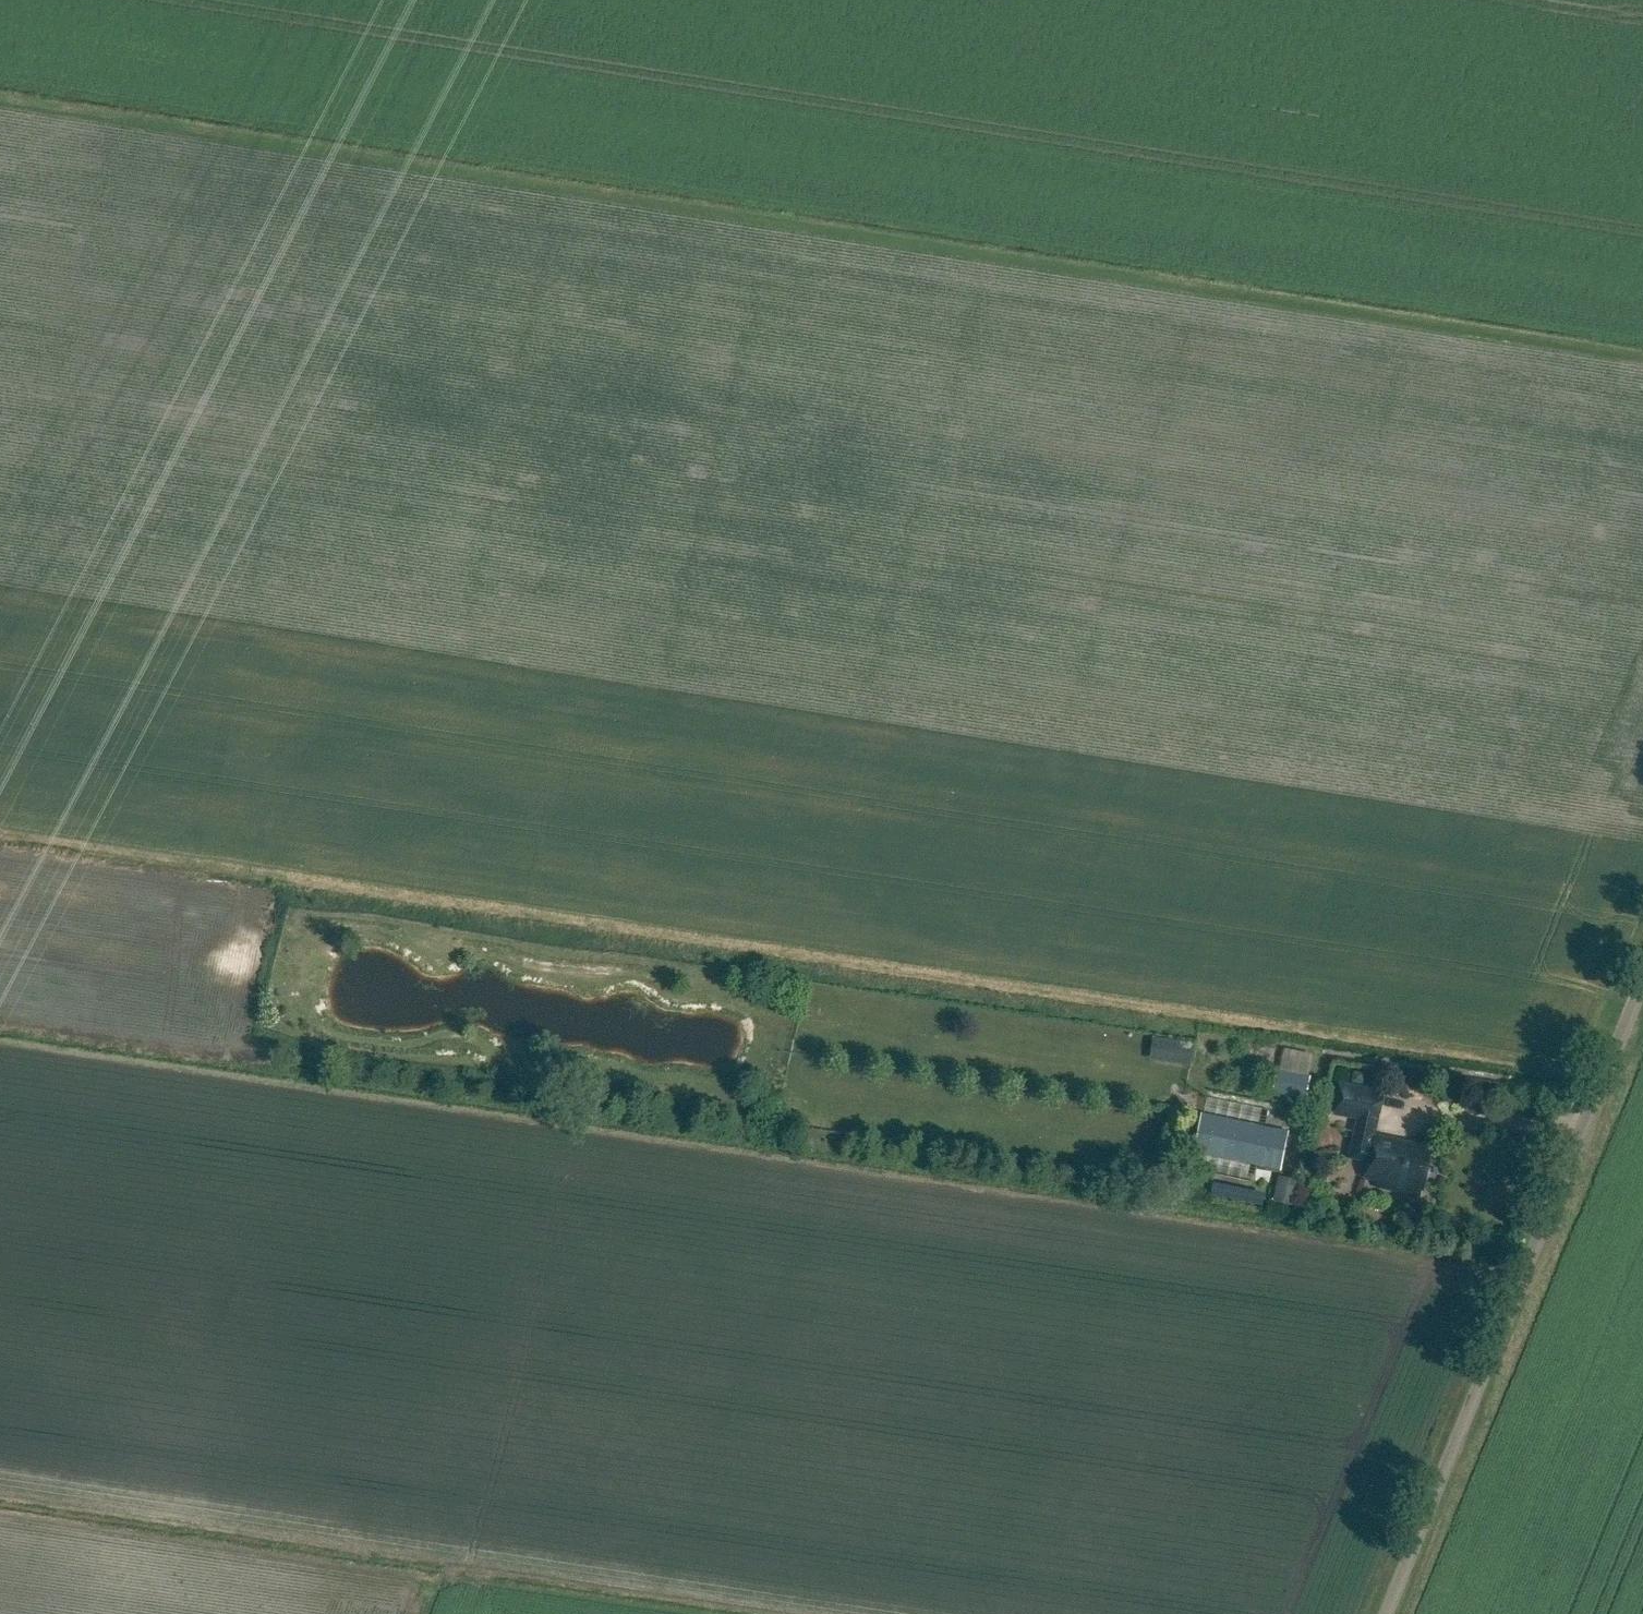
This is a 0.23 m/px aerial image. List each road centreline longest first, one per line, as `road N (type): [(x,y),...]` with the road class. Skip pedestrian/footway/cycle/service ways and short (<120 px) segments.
road 1 (unclassified): [(1384,1613),(1642,973)]

